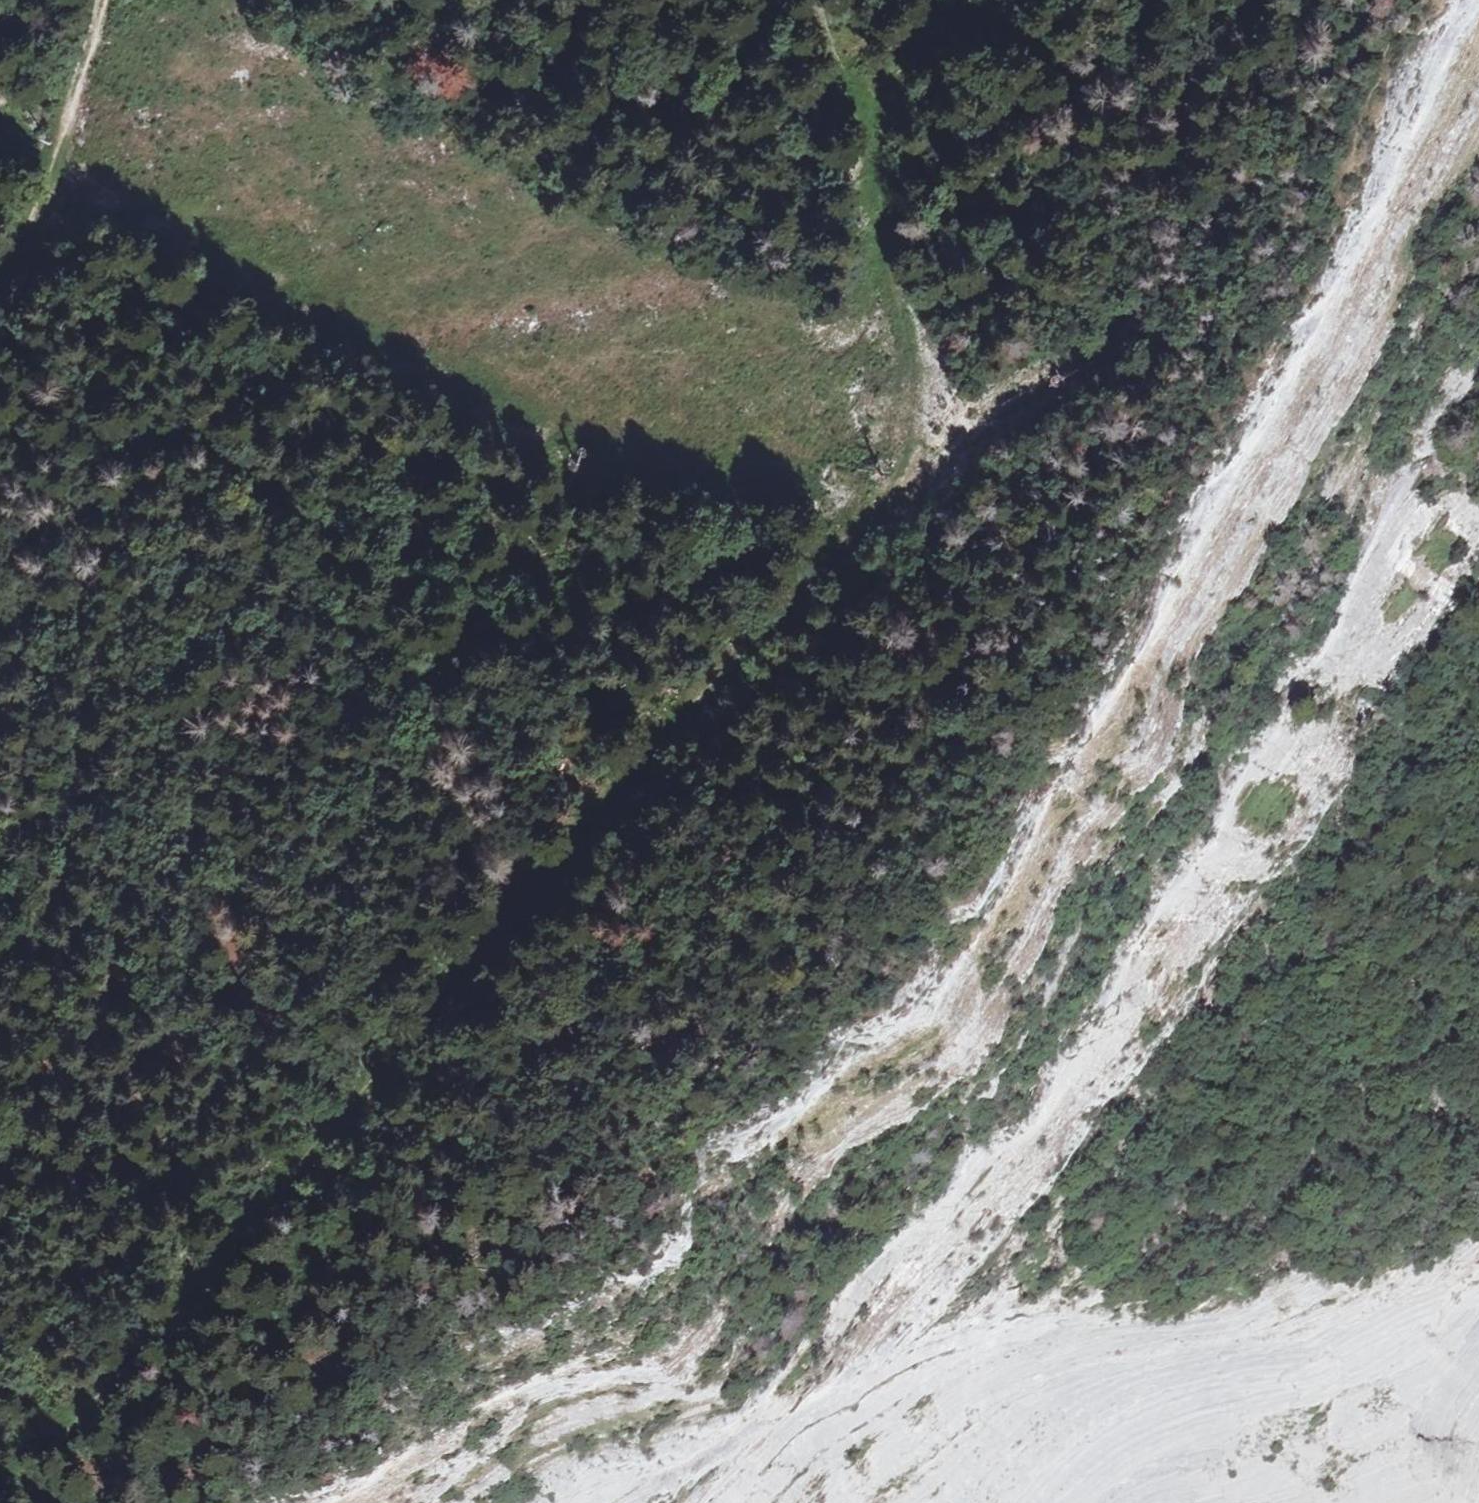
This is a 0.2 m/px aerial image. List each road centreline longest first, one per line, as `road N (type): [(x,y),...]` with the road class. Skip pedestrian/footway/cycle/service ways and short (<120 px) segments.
road 1 (track): [(870,468),(802,534),(248,1225),(49,1424),(0,1458)]
road 2 (track): [(0,315),(51,219),(106,0)]

